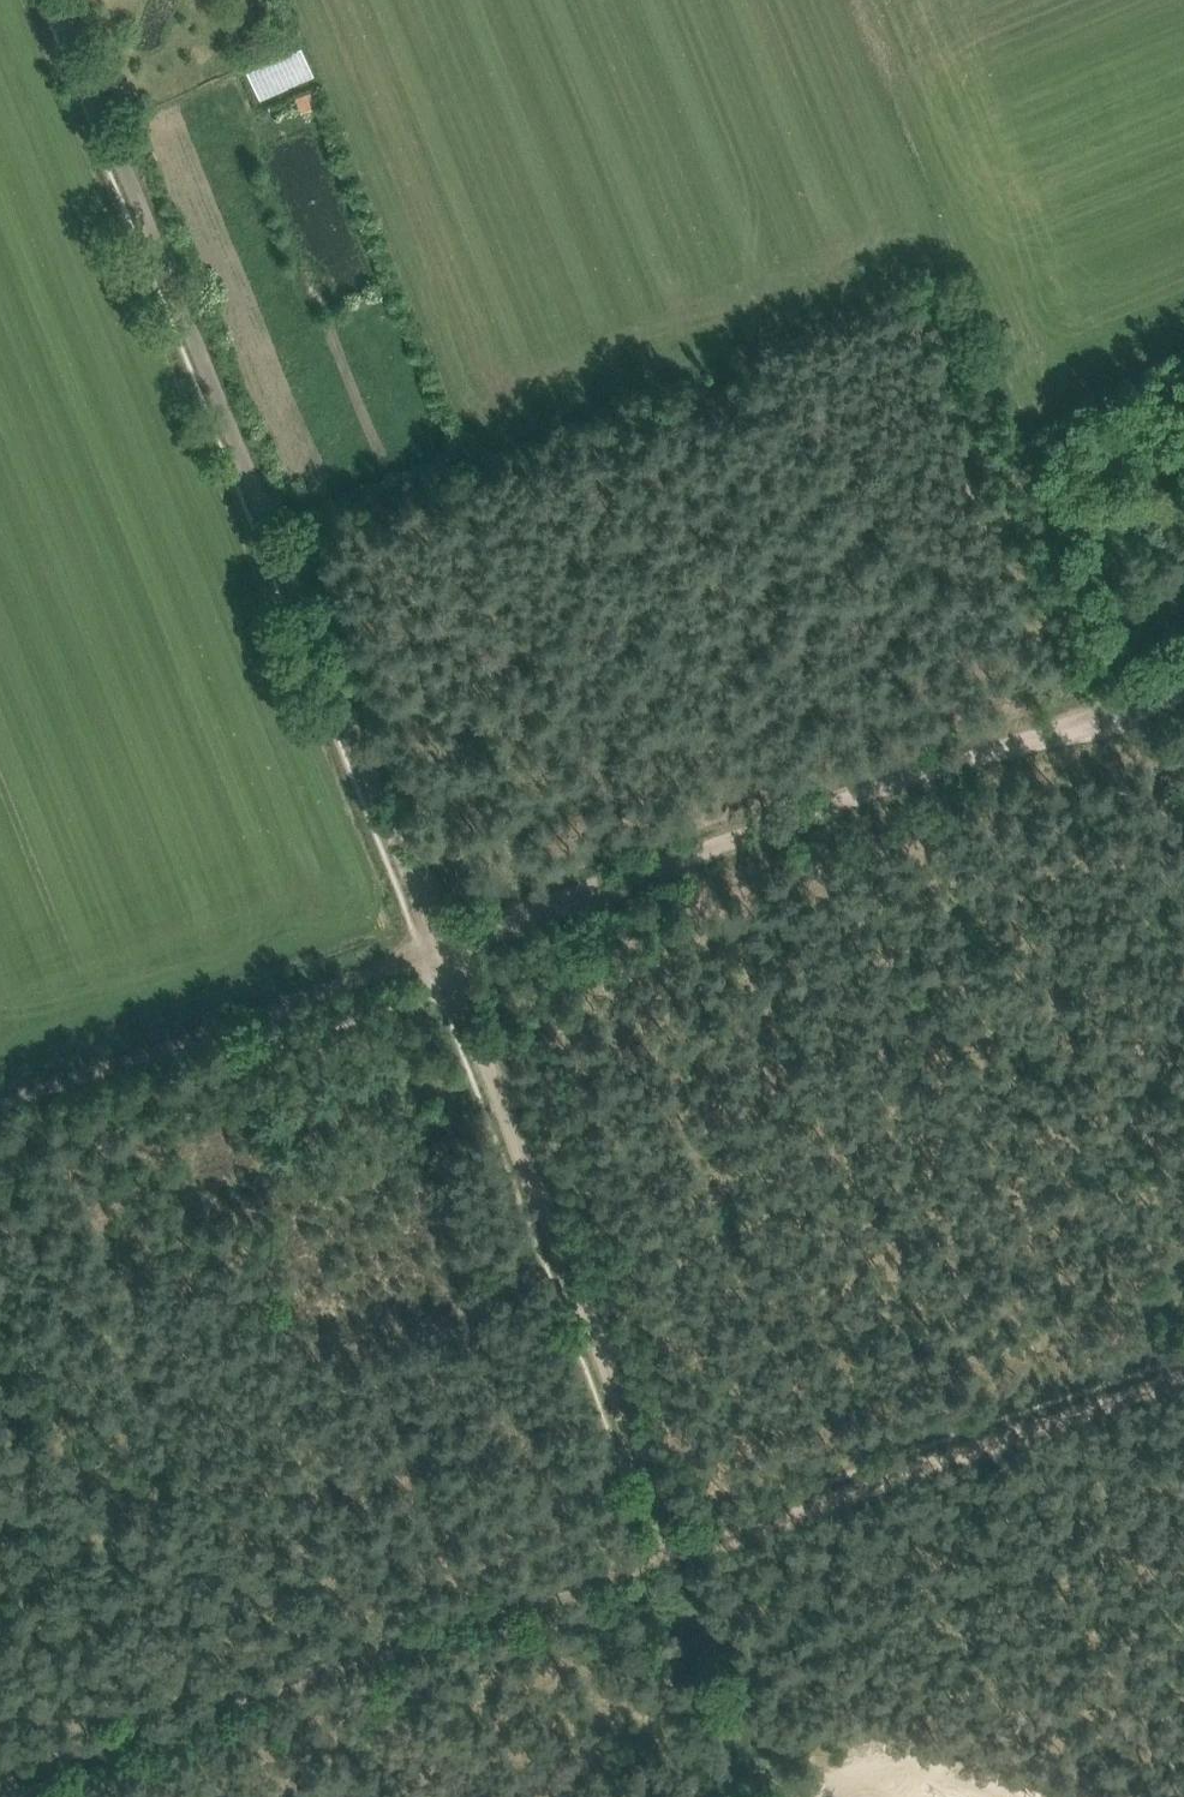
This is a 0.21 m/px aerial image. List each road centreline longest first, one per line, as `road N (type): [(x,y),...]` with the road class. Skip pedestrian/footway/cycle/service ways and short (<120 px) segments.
road 1 (track): [(425,953),(45,0)]
road 2 (track): [(425,953),(486,920),(1183,674)]
road 3 (track): [(0,1786),(669,1553)]
road 4 (track): [(669,1553),(459,1000),(425,953)]
road 5 (track): [(1183,1368),(669,1553)]
road 6 (track): [(0,1101),(425,953)]

